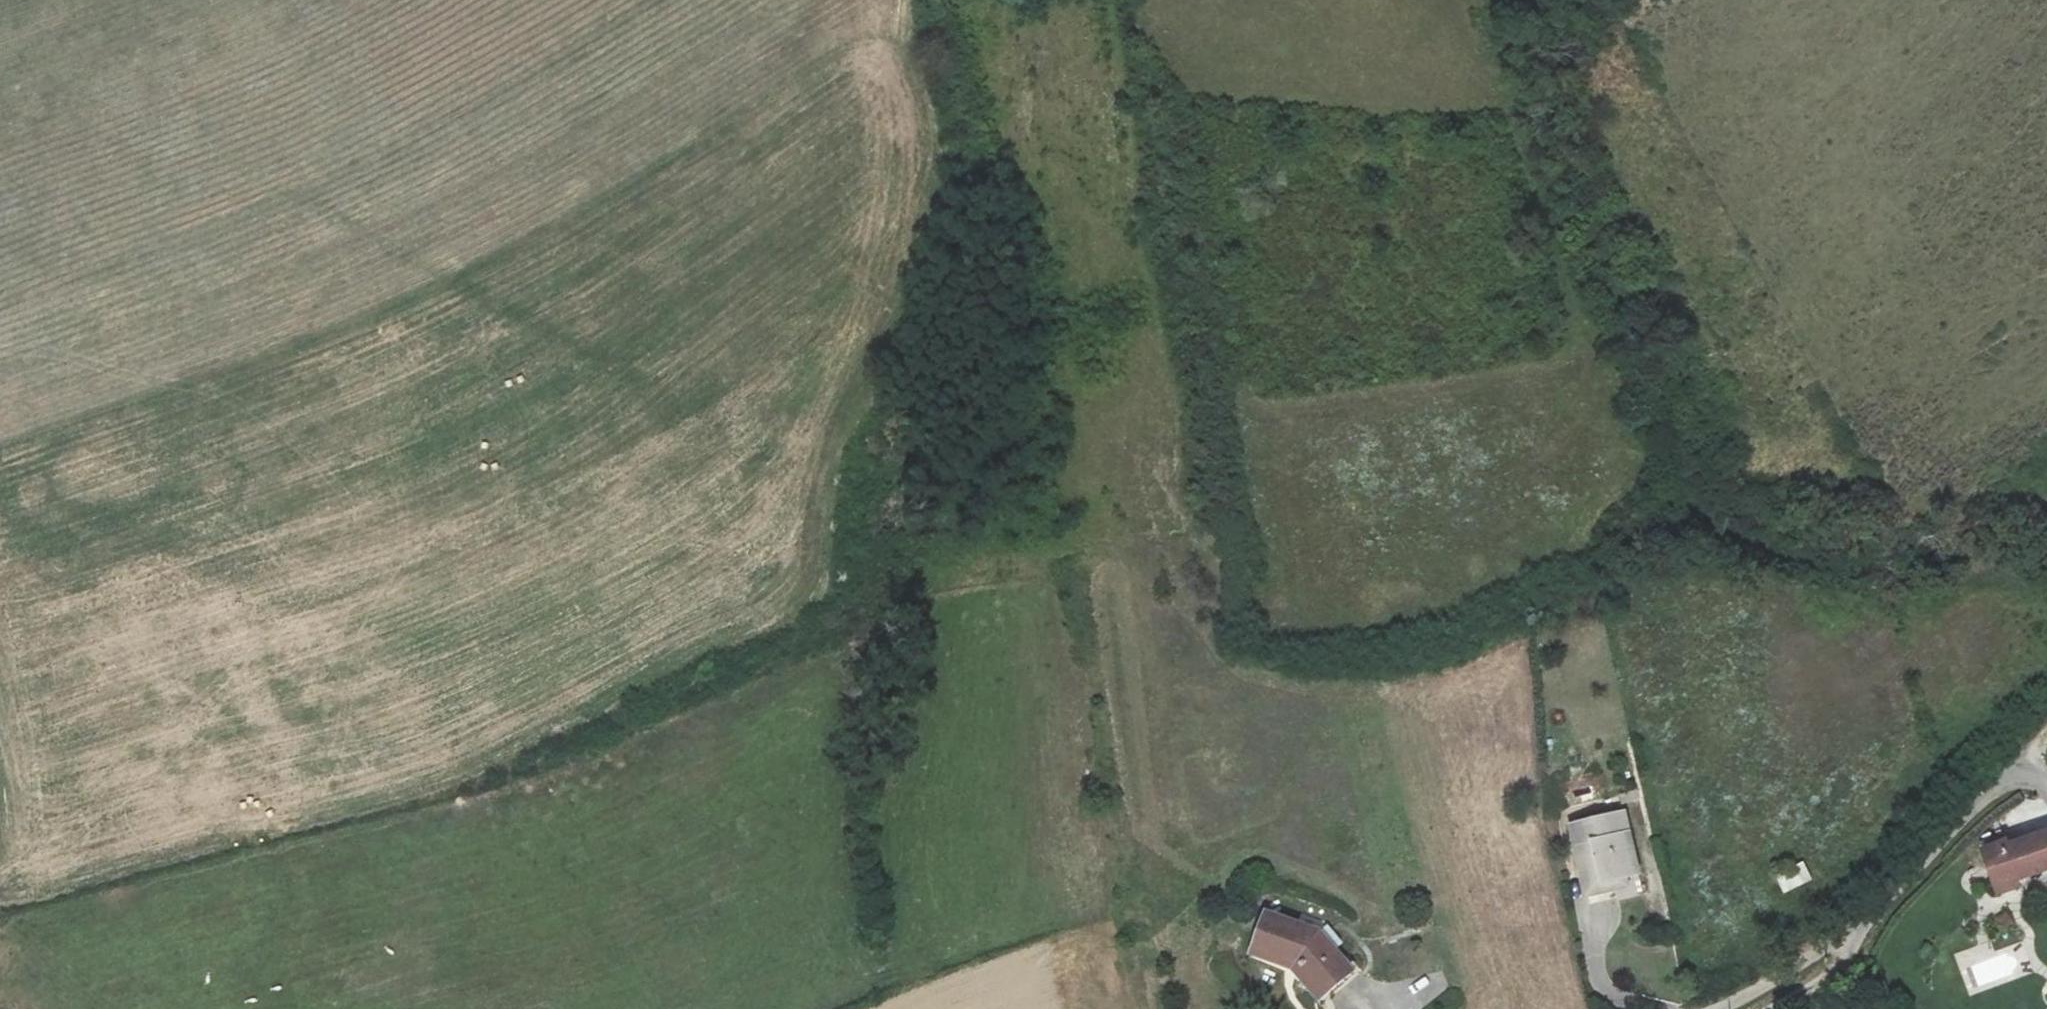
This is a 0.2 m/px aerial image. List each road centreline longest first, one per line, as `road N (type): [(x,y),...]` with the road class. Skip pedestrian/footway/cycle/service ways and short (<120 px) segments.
road 1 (track): [(1586,251),(1692,513),(1786,552),(2046,599)]
road 2 (unclassified): [(1712,1008),(1847,936),(2000,781),(2023,772),(2046,784)]

